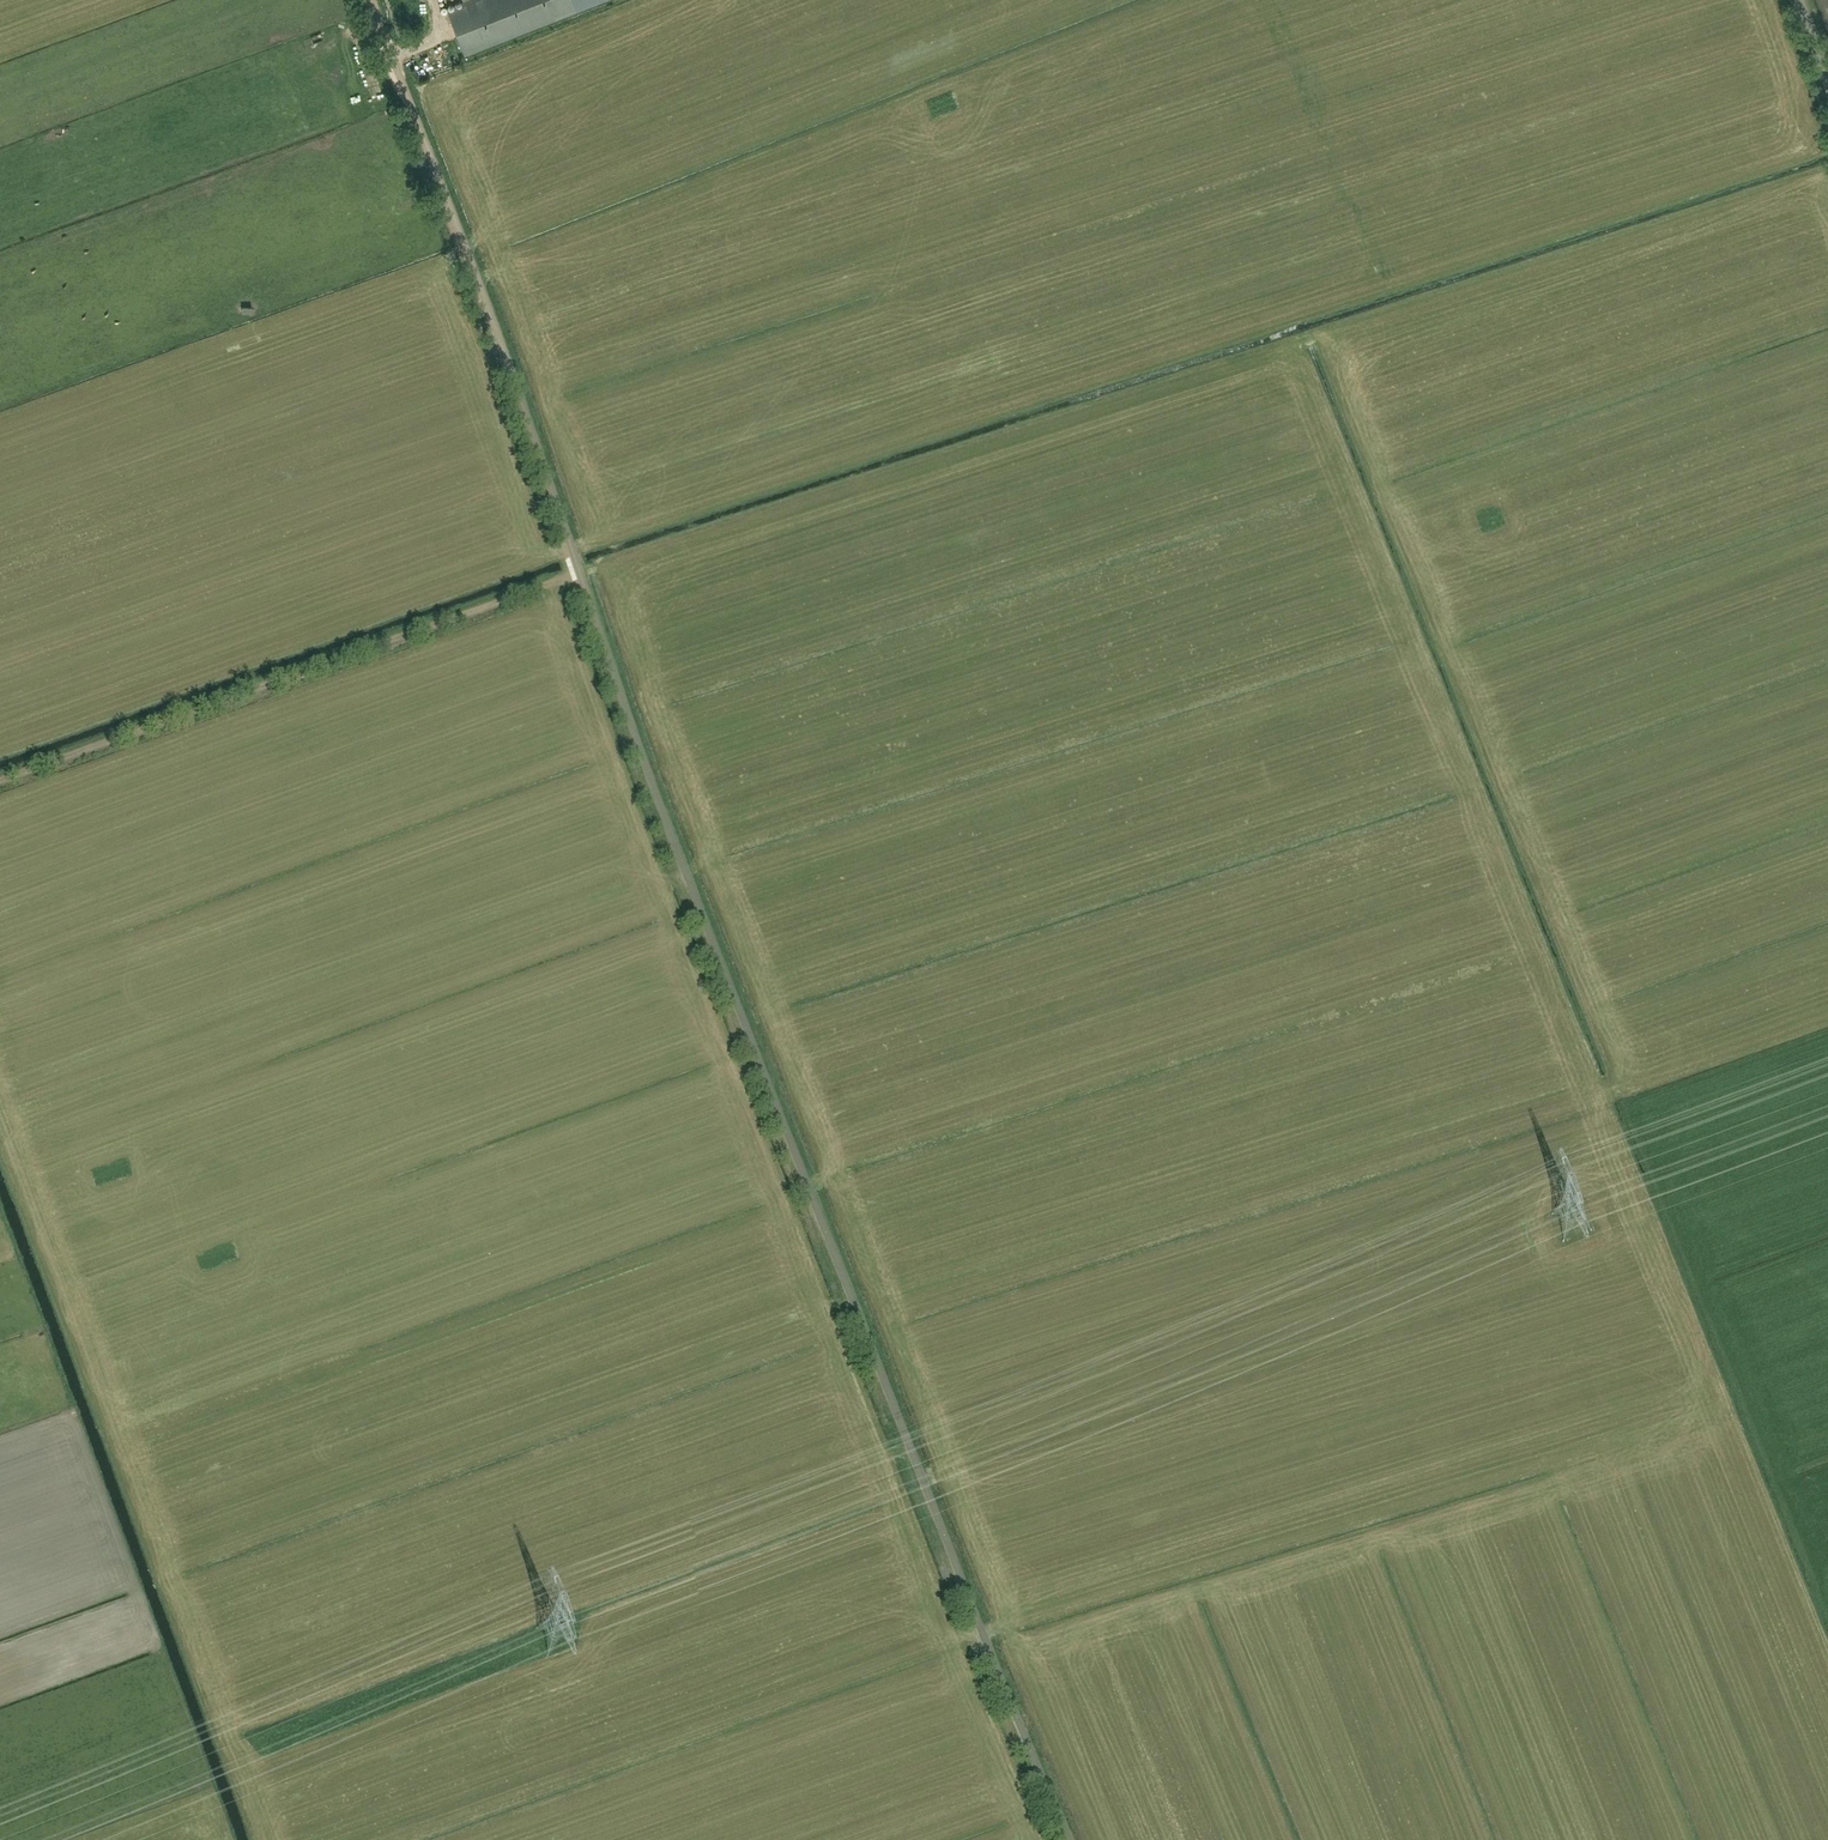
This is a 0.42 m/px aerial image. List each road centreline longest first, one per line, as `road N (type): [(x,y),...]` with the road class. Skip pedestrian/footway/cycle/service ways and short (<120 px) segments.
road 1 (unclassified): [(1068,1839),(724,984),(480,286),(369,0)]
road 2 (track): [(0,777),(576,568)]

